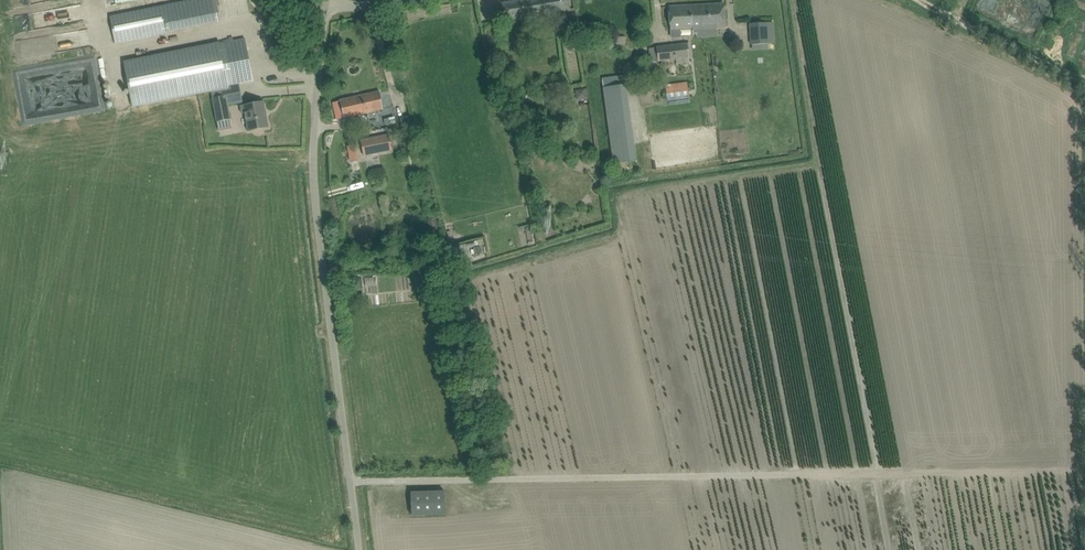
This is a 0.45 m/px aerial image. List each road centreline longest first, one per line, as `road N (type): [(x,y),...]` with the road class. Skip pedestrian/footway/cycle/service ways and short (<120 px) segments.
road 1 (unclassified): [(360,549),(315,174),(327,8)]

